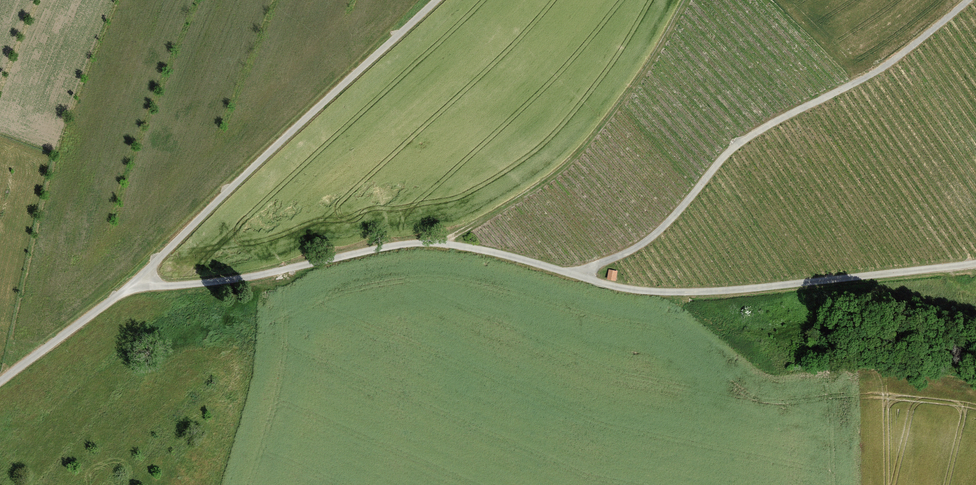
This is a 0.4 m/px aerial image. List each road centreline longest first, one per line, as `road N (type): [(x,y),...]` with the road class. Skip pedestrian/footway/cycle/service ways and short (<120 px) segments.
road 1 (track): [(437,0),(131,284),(211,282),(405,244),(500,255),(604,285),(667,293),(975,263)]
road 2 (track): [(970,0),(887,69),(744,142),(644,245),(567,273)]
road 3 (track): [(131,284),(0,381)]

